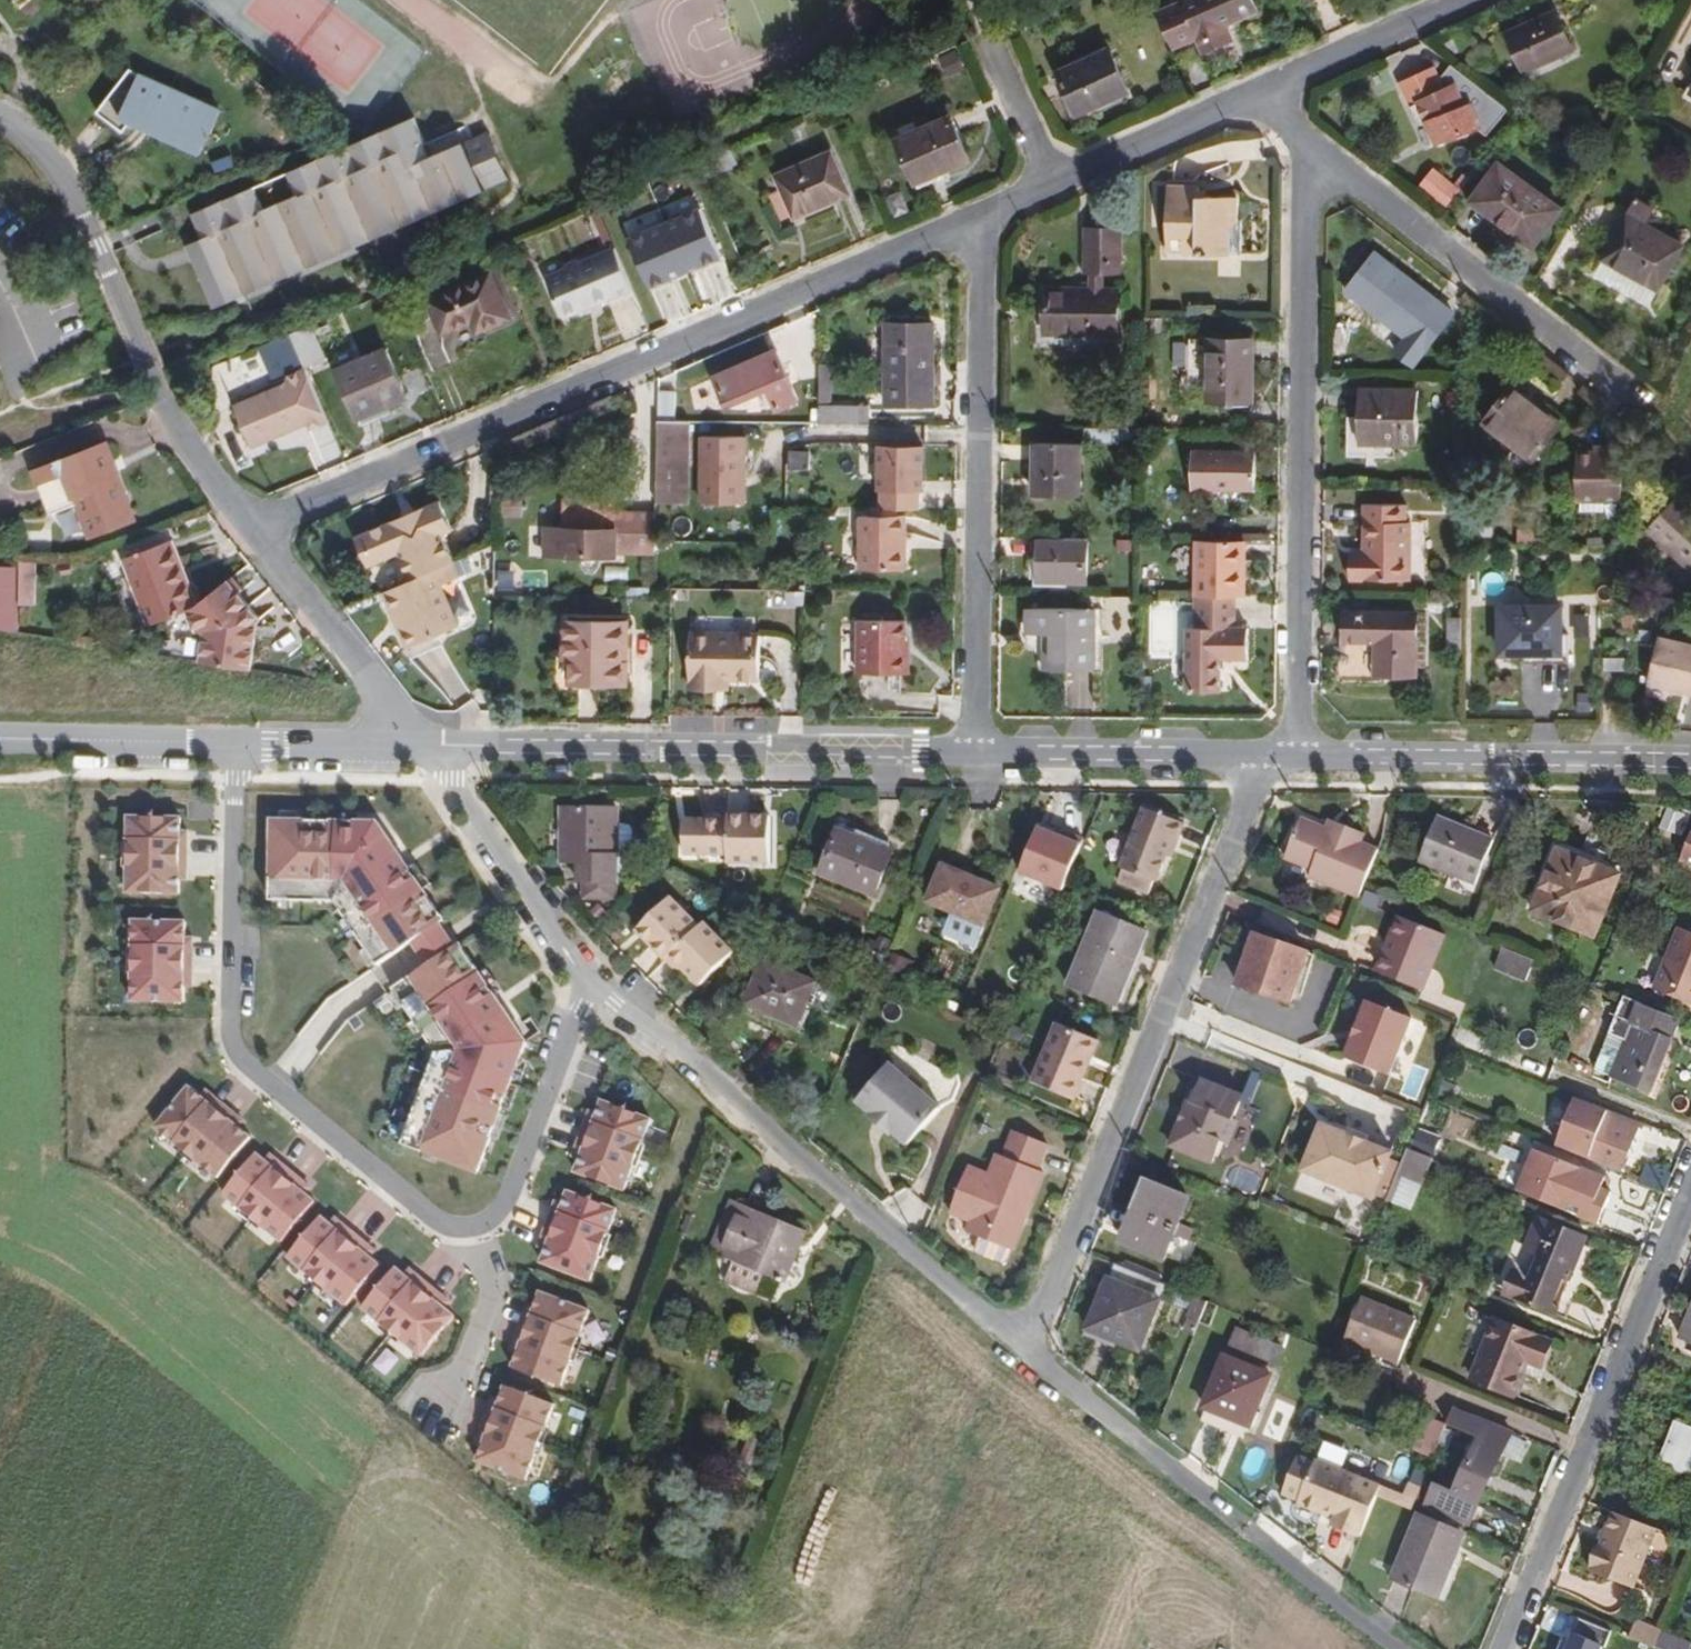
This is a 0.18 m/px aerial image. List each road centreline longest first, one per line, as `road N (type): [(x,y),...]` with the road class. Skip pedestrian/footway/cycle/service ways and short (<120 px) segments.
road 1 (residential): [(235,744),(229,1047),(447,1226),(480,1224),(506,1206),(588,989)]
road 2 (residential): [(249,531),(982,214)]
road 3 (residential): [(1026,1357),(1267,754)]
road 4 (residential): [(1303,133),(1298,752)]
road 5 (residential): [(1026,1357),(616,1000),(588,989)]
road 6 (tertiary): [(977,753),(428,746)]
road 7 (residential): [(977,753),(982,214)]
road 8 (residential): [(1503,1648),(1690,1189)]
road 9 (residential): [(249,531),(155,384),(68,191),(26,132),(0,119)]
road 10 (residential): [(1397,1648),(1026,1357)]
road 11 (residential): [(1303,133),(1652,415)]
road 12 (tertiary): [(1690,766),(1298,752)]
road 13 (residential): [(982,214),(1255,95)]
road 14 (residential): [(588,989),(428,746)]
road 15 (tertiary): [(1267,754),(977,753)]
road 16 (residential): [(428,746),(249,531)]
road 17 (residential): [(1255,95),(1480,0)]
road 18 (residential): [(235,744),(0,739)]
road 19 (residential): [(428,746),(235,744)]

